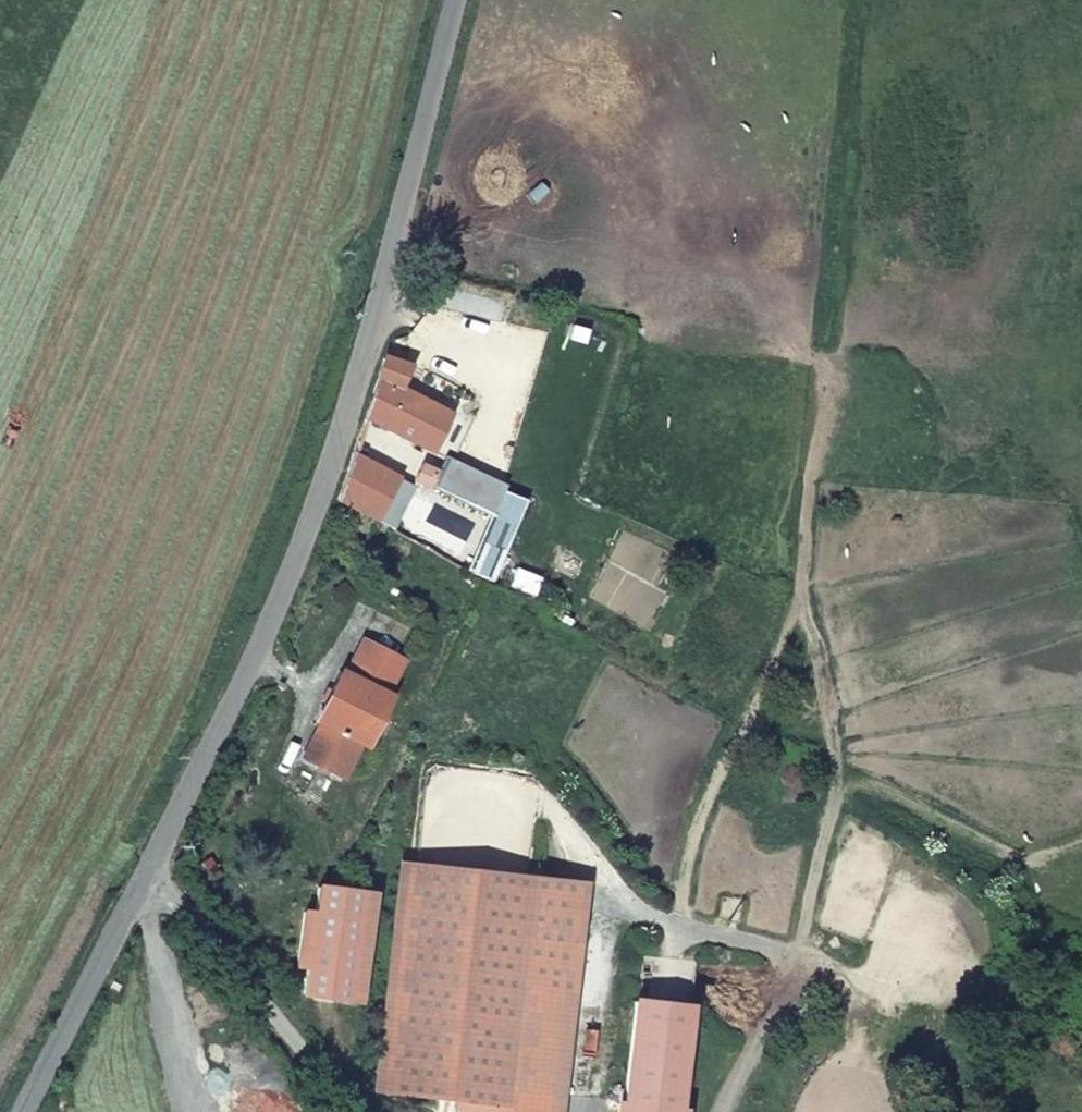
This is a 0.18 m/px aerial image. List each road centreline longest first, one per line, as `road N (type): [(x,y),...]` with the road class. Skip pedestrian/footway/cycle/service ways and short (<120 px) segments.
road 1 (residential): [(140,884),(311,511),(382,289),(457,0)]
road 2 (residential): [(354,1111),(183,914),(140,884)]
road 3 (residential): [(21,1111),(140,884)]

